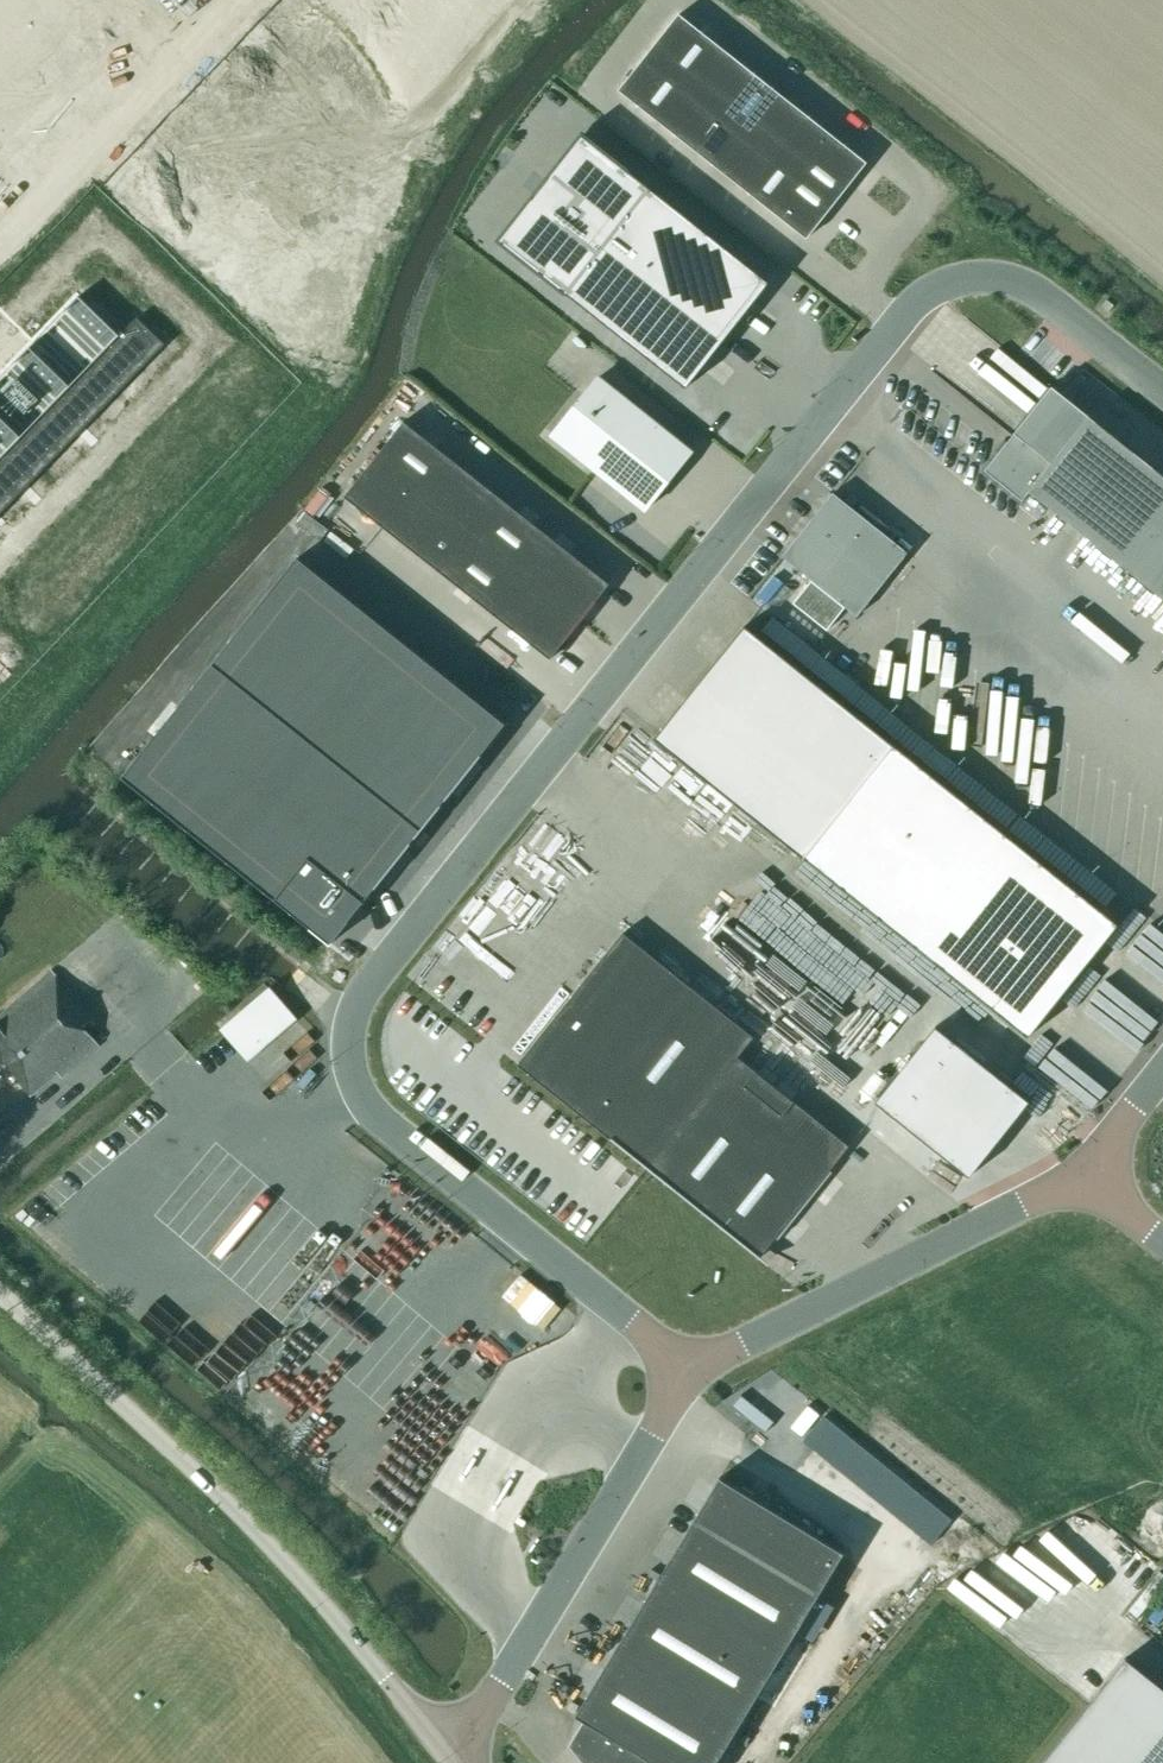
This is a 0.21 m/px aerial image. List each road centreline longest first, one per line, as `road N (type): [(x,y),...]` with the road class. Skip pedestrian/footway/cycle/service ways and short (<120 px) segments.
road 1 (unclassified): [(1162,392),(1036,293),(995,281),(953,282),(915,305),(366,987),(351,1027),(350,1072),(364,1108),(687,1370)]
road 2 (unclassified): [(451,1757),(275,1552),(0,1307)]
road 3 (unclassified): [(451,1757),(687,1370)]
road 4 (unclassified): [(687,1370),(1085,1176)]
road 5 (unclassified): [(1085,1176),(1162,1078)]

